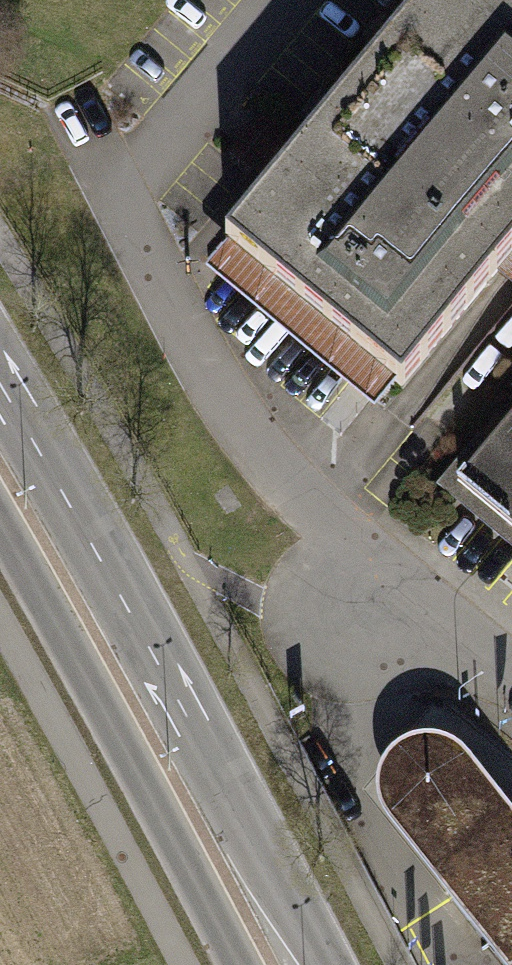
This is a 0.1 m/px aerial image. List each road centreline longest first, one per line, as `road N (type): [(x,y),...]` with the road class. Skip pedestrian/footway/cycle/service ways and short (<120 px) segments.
road 1 (secondary): [(319,964),(0,364)]
road 2 (residential): [(511,691),(391,595),(281,475),(211,376),(121,193)]
road 3 (secondary): [(0,534),(238,964)]

